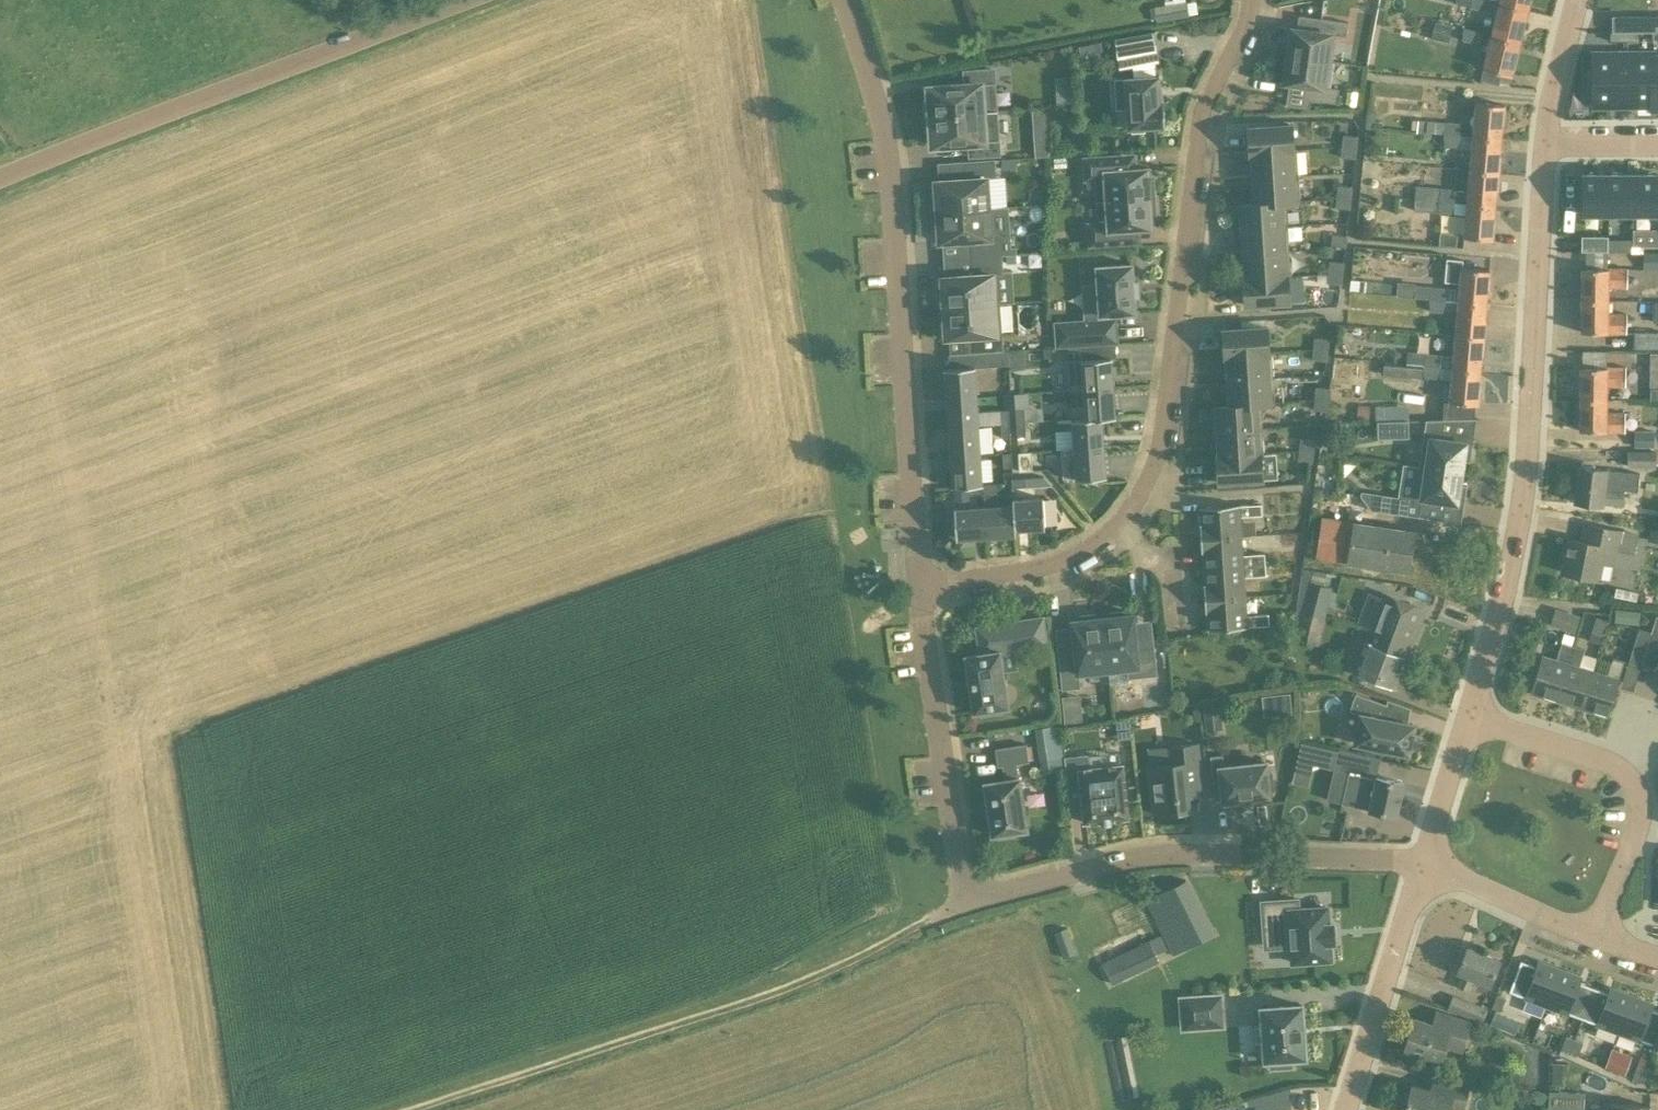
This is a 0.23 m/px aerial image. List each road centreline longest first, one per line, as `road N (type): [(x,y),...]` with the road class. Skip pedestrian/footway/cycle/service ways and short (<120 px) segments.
road 1 (residential): [(917,587),(885,139),(842,0)]
road 2 (residential): [(1469,716),(1510,570),(1522,482),(1545,147)]
road 3 (track): [(408,1109),(782,989),(924,923)]
road 4 (residential): [(1249,0),(1246,24),(1199,121),(1164,434),(1146,483),(1119,523)]
road 5 (tertiary): [(467,0),(0,177)]
road 6 (residential): [(1423,866),(1162,855),(970,903)]
road 7 (residential): [(970,903),(917,587)]
road 8 (residential): [(1343,1109),(1423,866)]
road 9 (residential): [(1119,523),(1044,568),(917,587)]
road 10 (residential): [(1423,866),(1596,935)]
road 11 (residential): [(1629,777),(1612,763),(1469,716)]
road 12 (residential): [(1596,935),(1638,830),(1639,800),(1629,777)]
road 13 (residential): [(1423,866),(1469,716)]
road 14 (residential): [(1545,147),(1575,0)]

